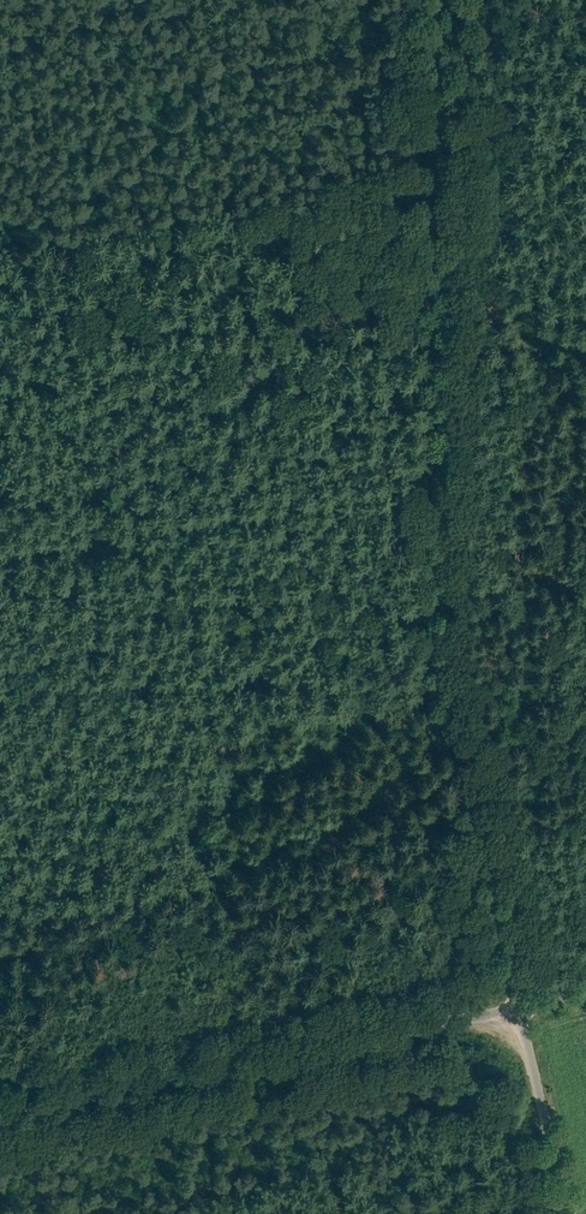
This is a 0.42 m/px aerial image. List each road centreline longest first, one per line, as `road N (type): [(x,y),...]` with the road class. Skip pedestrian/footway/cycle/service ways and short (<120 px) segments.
road 1 (unclassified): [(439,0),(437,574),(516,1011)]
road 2 (residential): [(516,1011),(0,1113)]
road 3 (track): [(0,358),(439,289)]
road 4 (unclassified): [(516,1011),(571,1213)]

